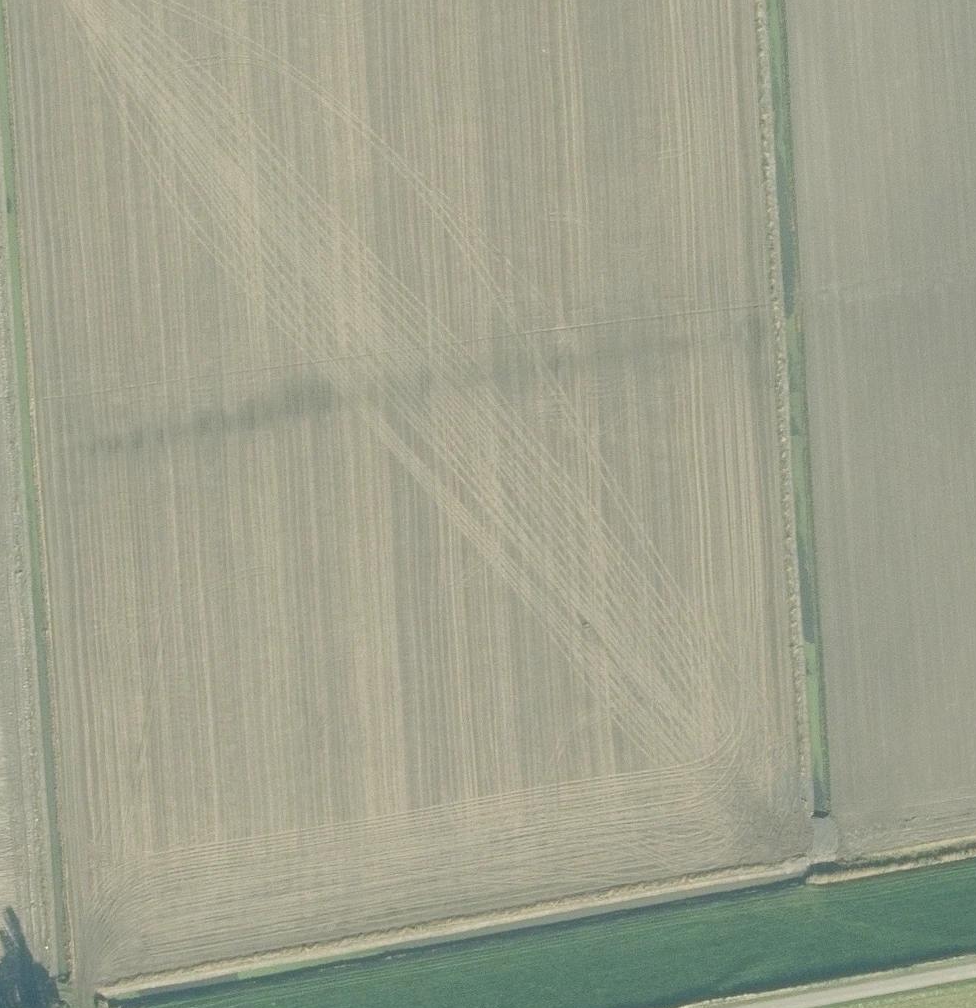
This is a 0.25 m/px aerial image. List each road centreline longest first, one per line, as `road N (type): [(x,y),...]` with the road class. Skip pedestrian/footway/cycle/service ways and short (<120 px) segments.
road 1 (unclassified): [(975,971),(772,1007)]

